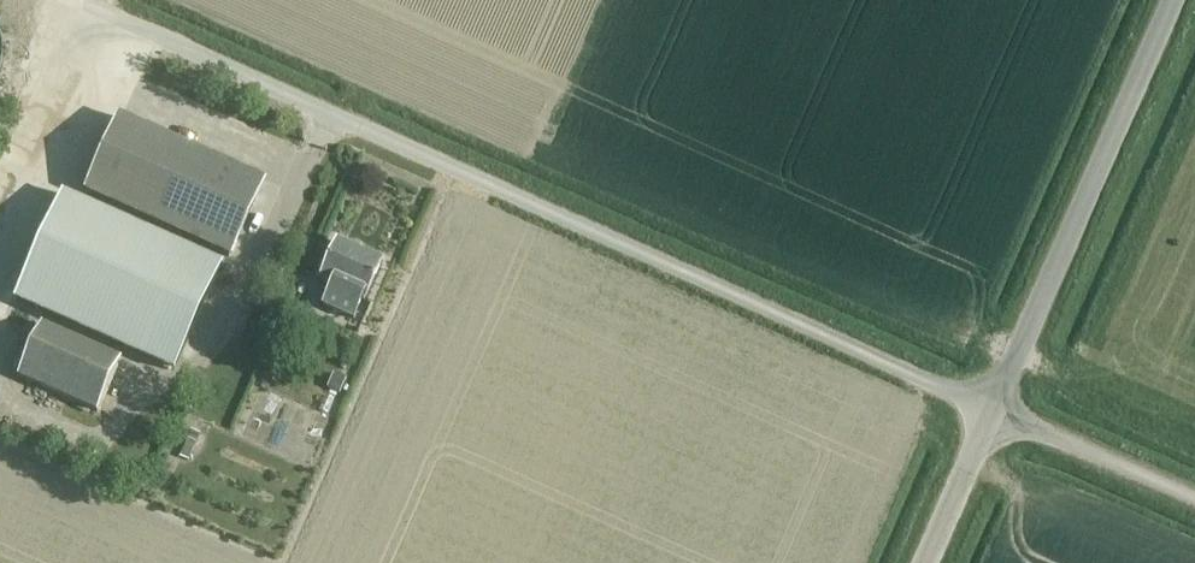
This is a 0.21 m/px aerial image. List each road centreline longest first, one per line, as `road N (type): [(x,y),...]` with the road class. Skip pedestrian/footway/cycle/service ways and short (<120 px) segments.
road 1 (unclassified): [(966,401),(446,167)]
road 2 (unclassified): [(966,401),(1144,0)]
road 3 (unclassified): [(1194,503),(966,401)]
road 4 (unclassified): [(896,562),(966,401)]

